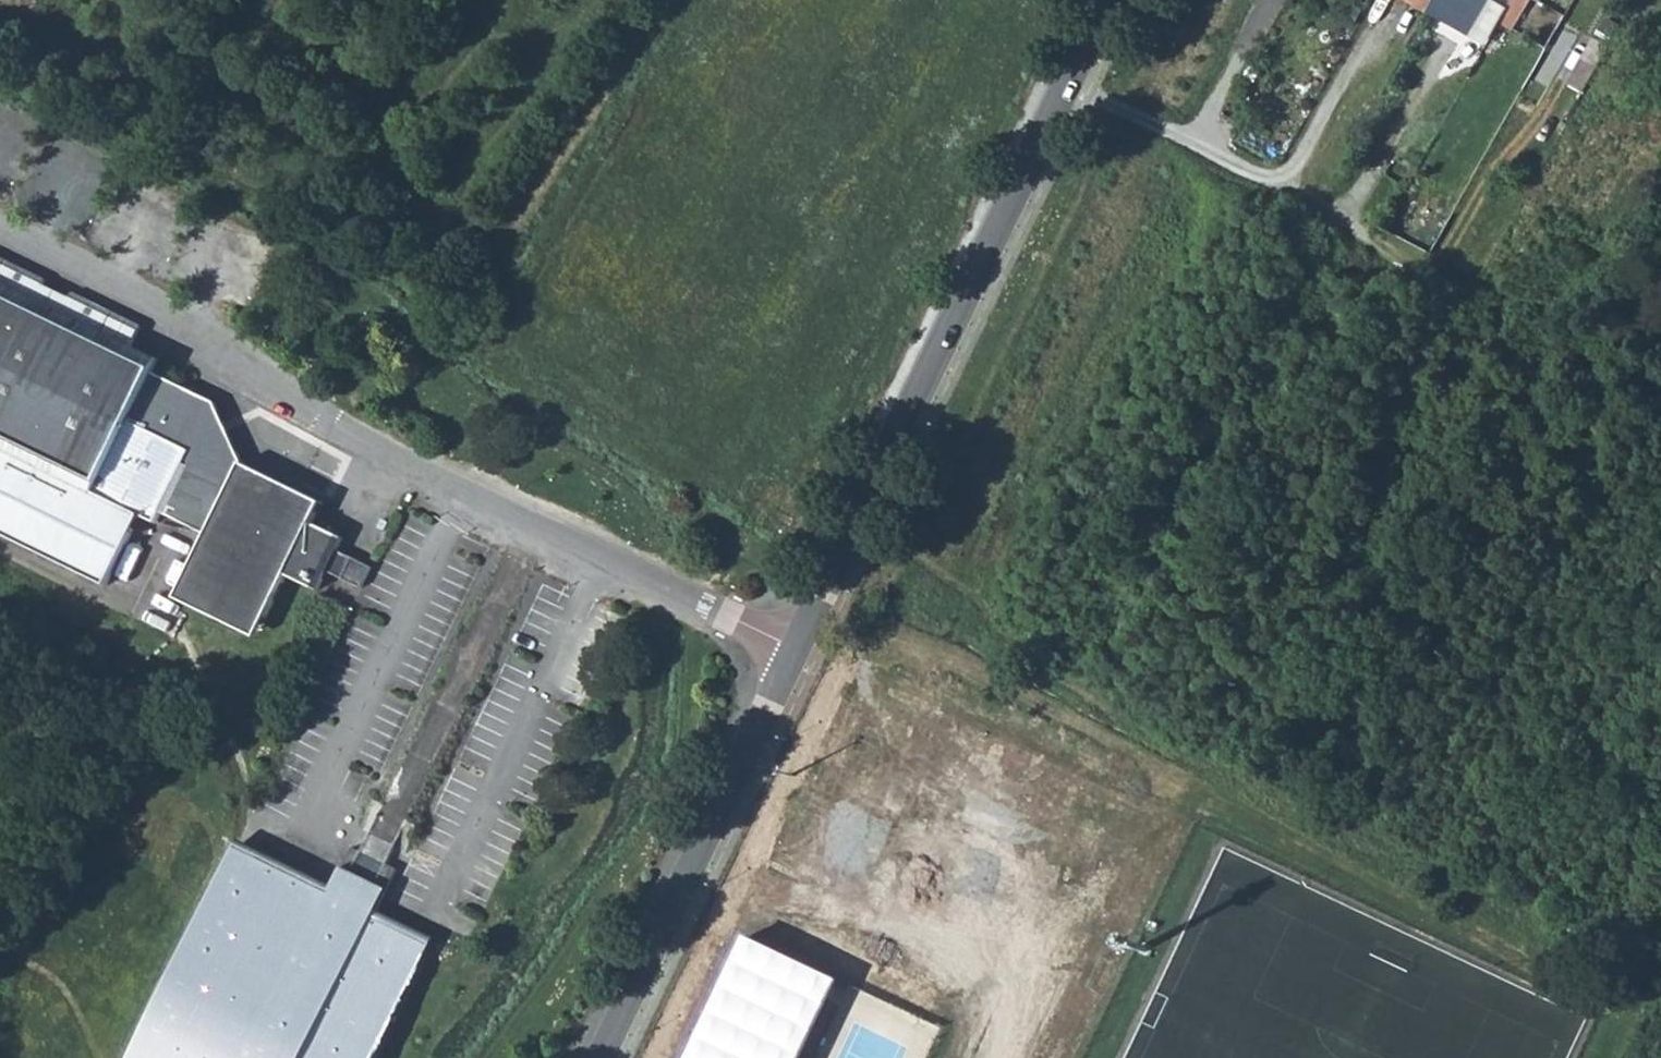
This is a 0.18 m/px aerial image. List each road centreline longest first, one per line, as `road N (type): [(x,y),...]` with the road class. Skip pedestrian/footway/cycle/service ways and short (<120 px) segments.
road 1 (residential): [(796,650),(464,494),(326,418),(230,356),(193,321),(0,227)]
road 2 (tertiary): [(1108,0),(796,650)]
road 3 (tertiary): [(796,650),(600,1057)]

